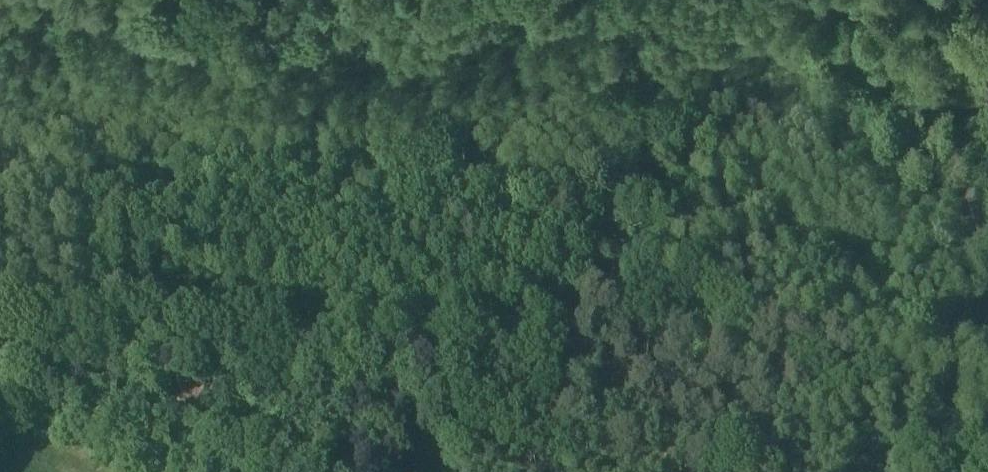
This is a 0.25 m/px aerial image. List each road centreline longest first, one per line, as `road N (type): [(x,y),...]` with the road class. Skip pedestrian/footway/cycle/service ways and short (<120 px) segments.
road 1 (track): [(969,0),(949,45),(943,101),(987,254)]

